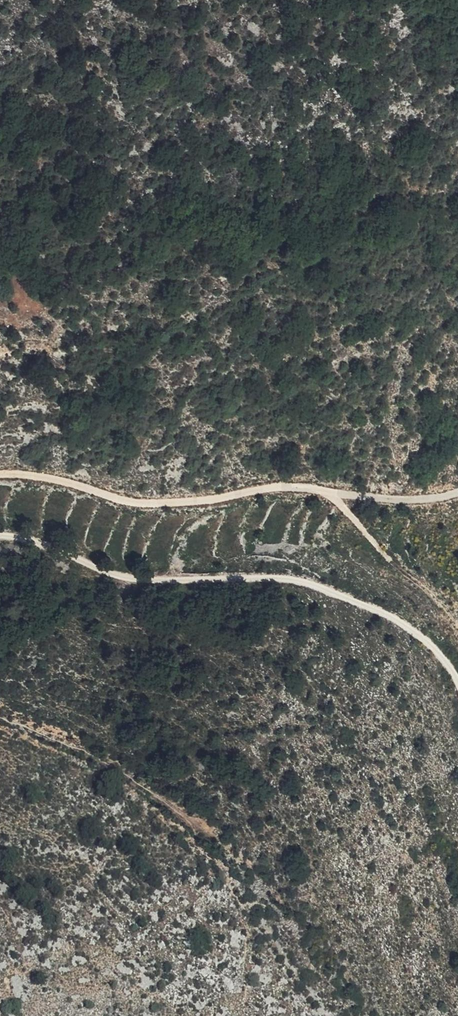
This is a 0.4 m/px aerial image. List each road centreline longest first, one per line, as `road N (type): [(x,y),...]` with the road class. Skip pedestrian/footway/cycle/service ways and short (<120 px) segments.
road 1 (track): [(457,685),(392,614),(291,578),(162,584),(0,536)]
road 2 (track): [(332,493),(273,486),(214,501),(139,505),(35,476),(0,477)]
road 3 (track): [(457,622),(332,493)]
road 4 (track): [(332,493),(408,501),(457,493)]

